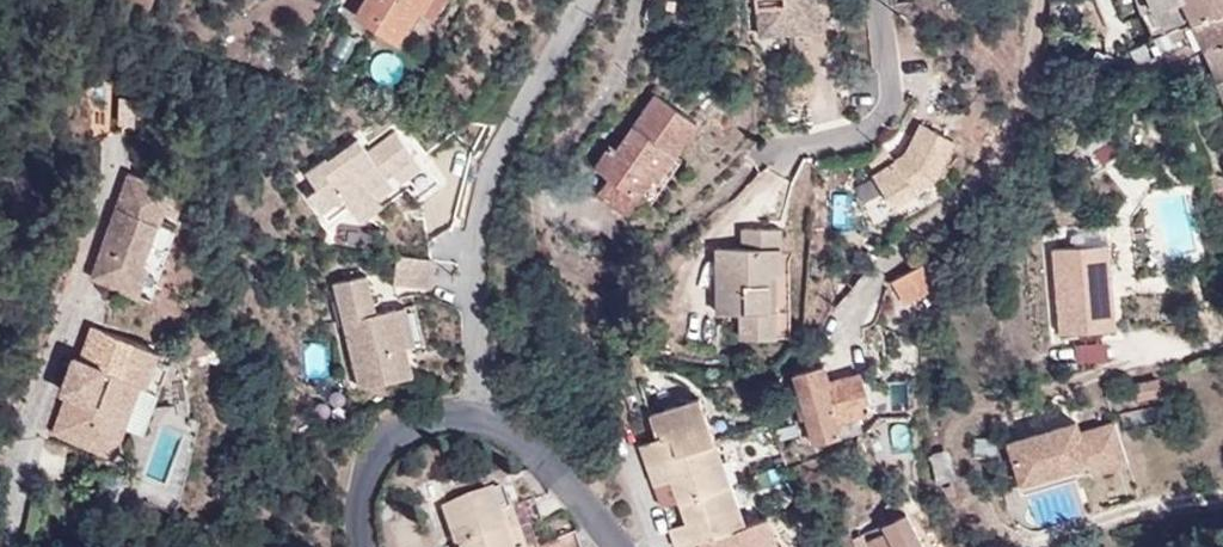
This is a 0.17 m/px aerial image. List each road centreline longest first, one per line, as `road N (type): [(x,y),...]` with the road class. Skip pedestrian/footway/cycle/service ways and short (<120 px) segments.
road 1 (residential): [(483,417),(471,248),(491,159),(584,0)]
road 2 (residential): [(1042,0),(1037,42),(1005,132),(966,192),(903,238),(856,314)]
road 3 (residential): [(879,0),(887,93),(872,124),(773,150)]
road 4 (residential): [(483,417),(430,419),(379,447),(359,505),(367,546)]
road 5 (residential): [(617,546),(531,444),(483,417)]

